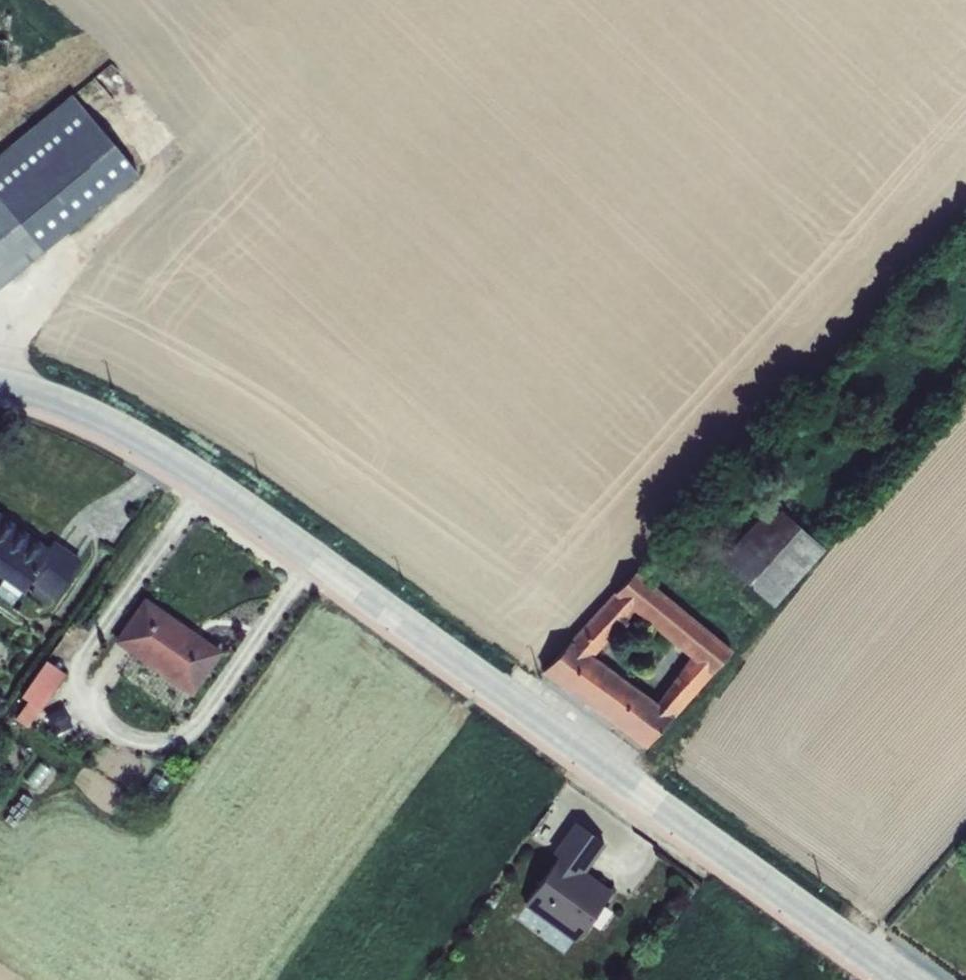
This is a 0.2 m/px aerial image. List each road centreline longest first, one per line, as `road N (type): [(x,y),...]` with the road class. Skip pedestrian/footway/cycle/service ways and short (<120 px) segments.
road 1 (tertiary): [(902,979),(255,521),(87,417),(0,386)]

